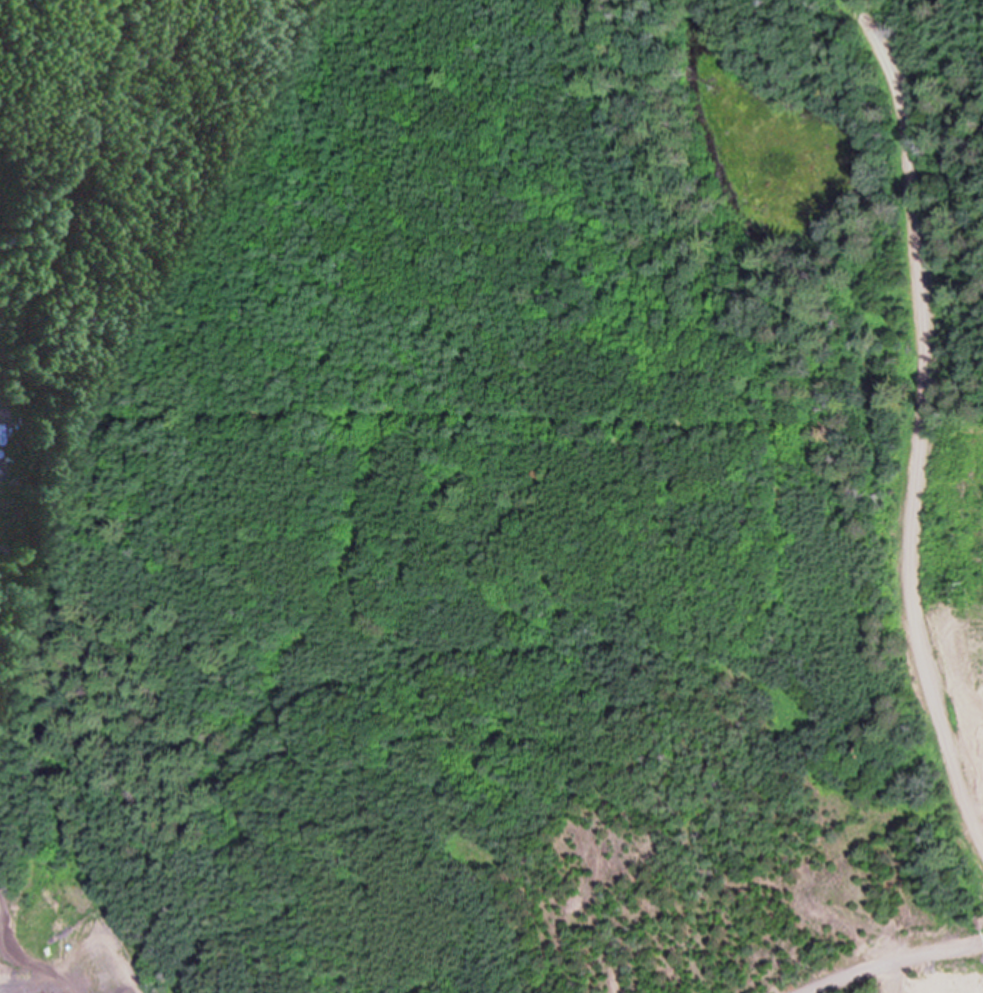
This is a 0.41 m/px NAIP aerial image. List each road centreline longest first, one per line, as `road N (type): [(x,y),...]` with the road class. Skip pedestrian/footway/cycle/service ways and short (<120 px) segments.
road 1 (residential): [(847,0),(895,71),(926,325),(908,558),(931,700),(982,843)]
road 2 (track): [(800,992),(863,965),(982,940)]

